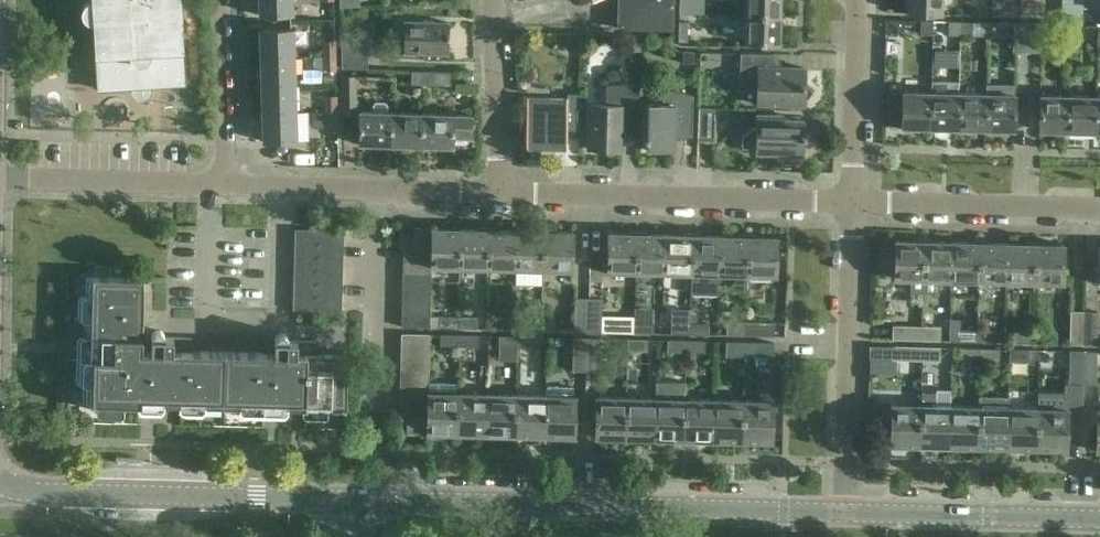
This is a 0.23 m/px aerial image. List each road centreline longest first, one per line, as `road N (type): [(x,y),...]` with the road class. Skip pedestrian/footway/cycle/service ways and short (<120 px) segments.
road 1 (tertiary): [(350,500),(846,513)]
road 2 (tertiary): [(0,473),(26,491),(350,500)]
road 3 (residential): [(504,193),(853,204)]
road 4 (residential): [(846,513),(853,204)]
road 5 (residential): [(228,187),(504,193)]
road 6 (tertiary): [(846,513),(1099,521)]
road 7 (residential): [(853,204),(1099,208)]
road 8 (residential): [(0,183),(228,187)]
road 9 (residential): [(853,204),(858,0)]
road 10 (residential): [(504,193),(495,0)]
road 11 (residential): [(228,187),(223,0)]

